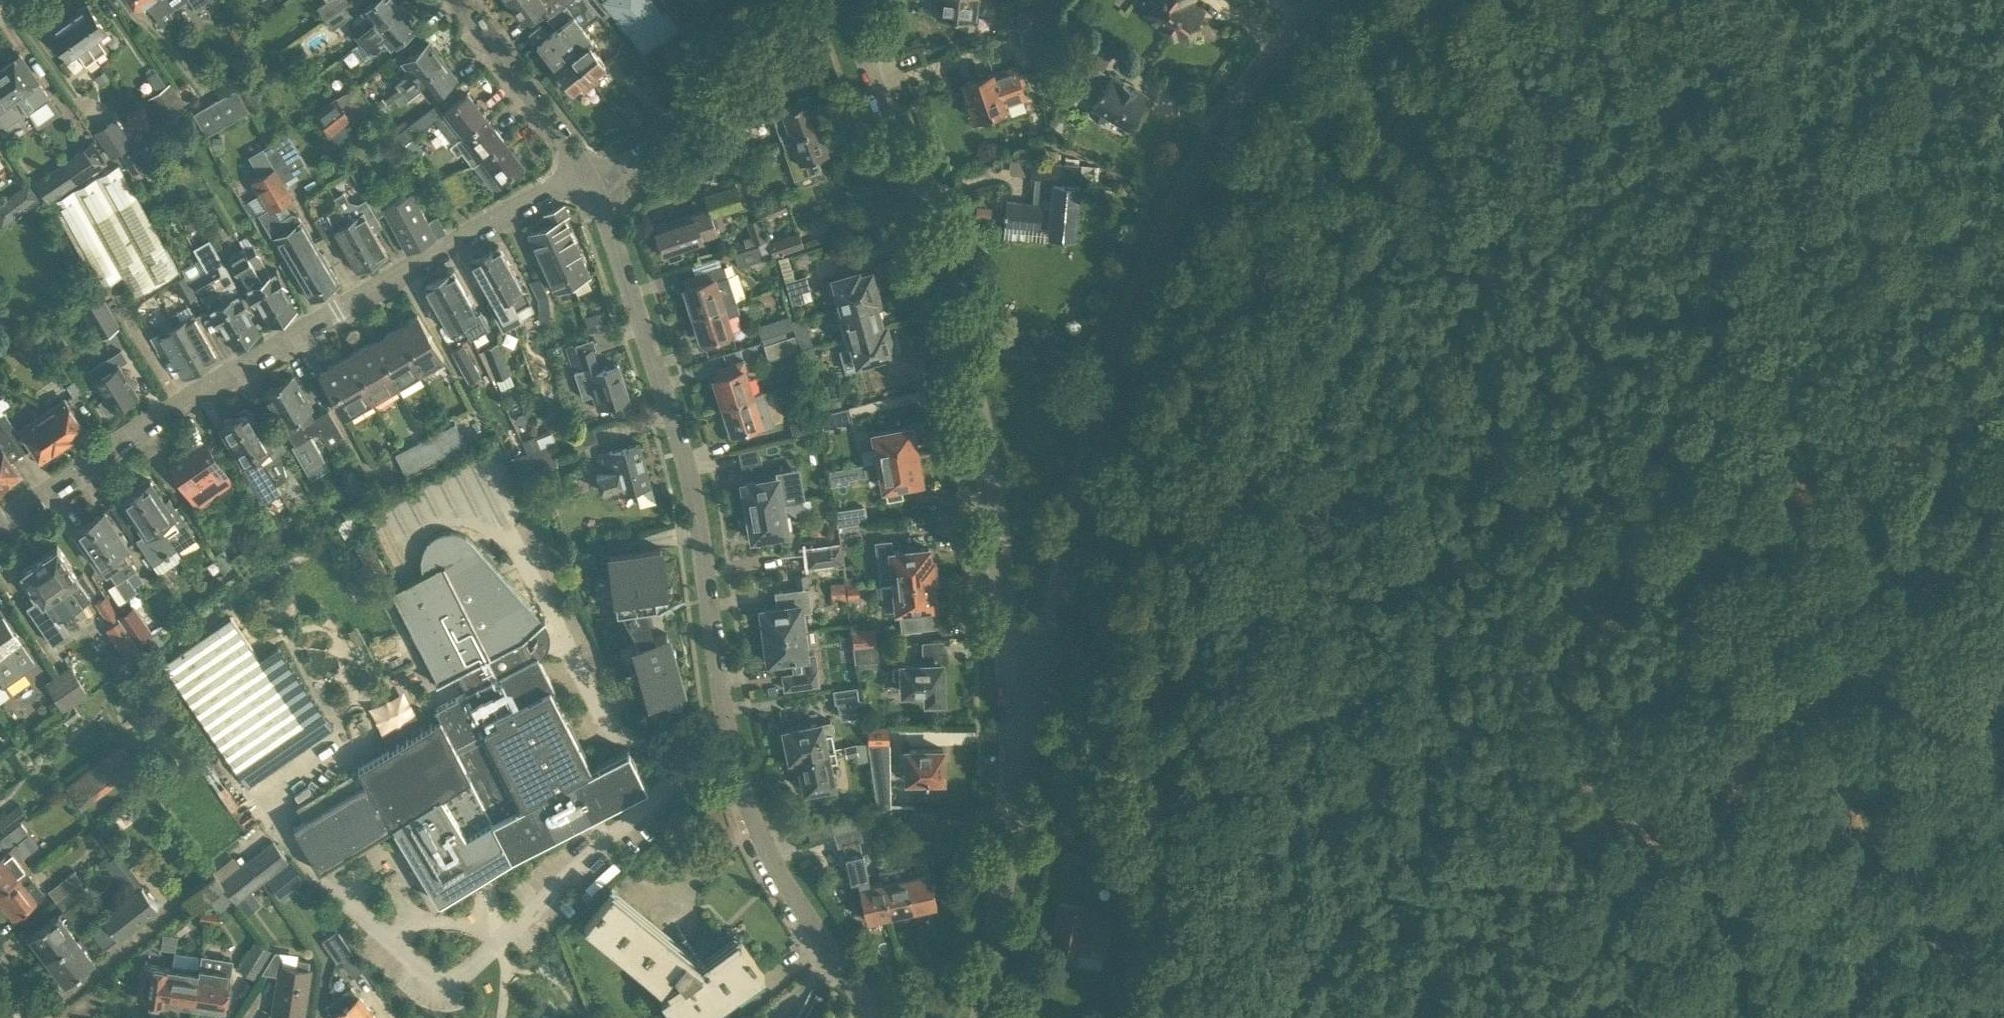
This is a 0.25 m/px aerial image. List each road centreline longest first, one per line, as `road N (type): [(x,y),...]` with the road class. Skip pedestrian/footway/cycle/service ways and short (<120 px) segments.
road 1 (residential): [(872,1017),(772,873),(740,789),(713,686),(707,574),(687,482),(596,205)]
road 2 (residential): [(1020,739),(1053,634),(1102,411),(1160,239),(1242,92),(1318,0)]
road 3 (residential): [(839,0),(971,417),(1020,739)]
road 4 (residential): [(0,526),(338,310),(581,174)]
road 5 (residential): [(596,205),(812,0)]
road 6 (residential): [(979,1017),(1020,739)]
road 7 (residential): [(581,174),(454,0)]

